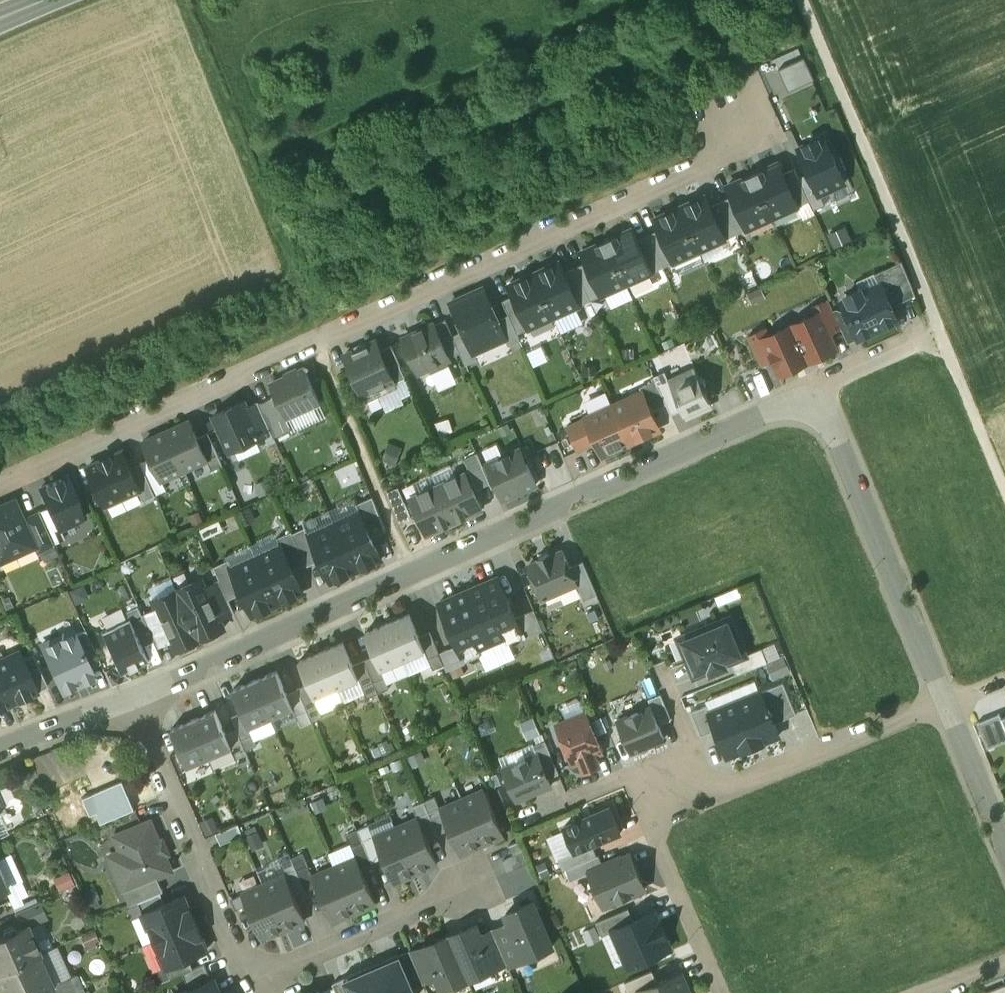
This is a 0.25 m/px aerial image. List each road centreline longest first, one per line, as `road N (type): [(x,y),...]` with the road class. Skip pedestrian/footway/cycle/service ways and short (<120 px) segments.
road 1 (residential): [(0,484),(748,151),(722,86)]
road 2 (residential): [(131,696),(816,388)]
road 3 (track): [(1004,499),(800,0)]
road 4 (residential): [(942,705),(650,824),(723,992)]
road 5 (track): [(178,0),(321,338)]
road 6 (residential): [(816,388),(942,705)]
road 7 (residential): [(131,696),(251,981)]
road 8 (residential): [(251,981),(462,887)]
road 9 (residential): [(942,705),(1004,855)]
road 10 (residential): [(0,752),(131,696)]
road 11 (residential): [(816,388),(937,332)]

